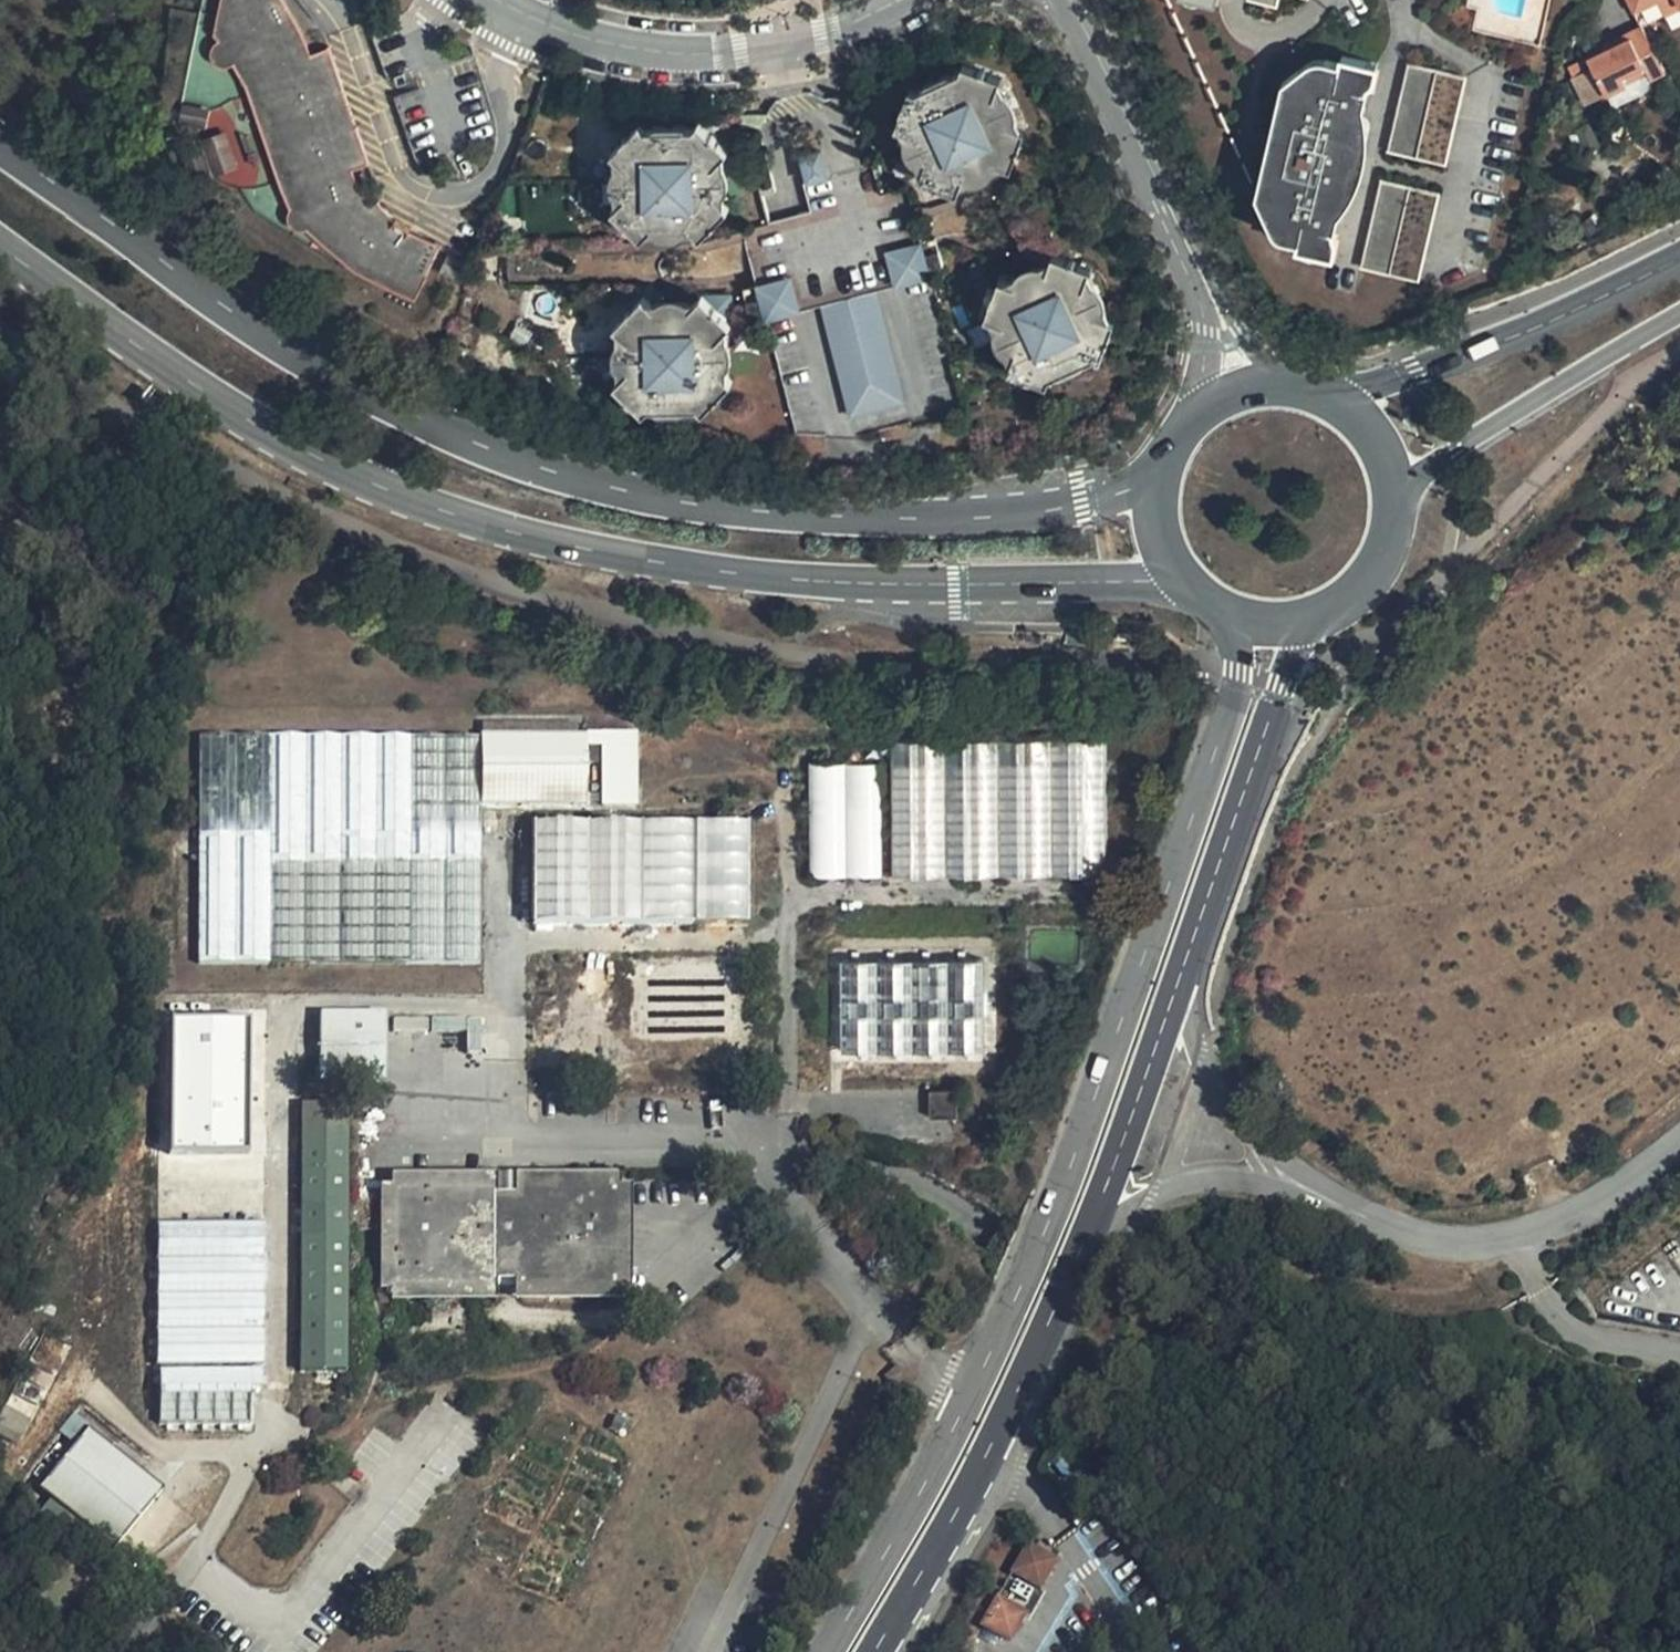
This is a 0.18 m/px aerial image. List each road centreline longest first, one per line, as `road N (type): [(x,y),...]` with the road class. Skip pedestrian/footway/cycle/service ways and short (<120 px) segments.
road 1 (secondary): [(0,248),(303,453),(419,505),(555,546),(861,586),(1187,586)]
road 2 (secondary): [(1160,478),(1087,504),(931,523),(745,515),(578,478),(445,432),(335,378),(0,148)]
road 3 (secondary): [(1233,617),(1240,673),(1226,723),(1044,1228),(966,1396),(824,1651)]
road 4 (secondary): [(877,1651),(993,1438),(1090,1230)]
road 5 (residential): [(495,0),(542,33),(688,60),(814,45),(912,0)]
road 6 (unclassified): [(1311,1190),(1409,1237),(1480,1244),(1555,1228),(1679,1143)]
road 7 (secondary): [(1178,986),(1286,688),(1322,615)]
road 8 (tertiary): [(1679,259),(1544,327),(1330,401)]
road 9 (tertiary): [(1394,508),(1450,455),(1679,314)]
road 10 (residential): [(1066,0),(1204,283)]
road 11 (secondary): [(1090,1230),(1178,986)]
road 12 (unclassified): [(1311,1190),(1227,1107),(1206,1071),(1178,986)]
road 13 (unclassified): [(1090,1230),(1157,1197),(1227,1182),(1311,1190)]
road 14 (residential): [(1293,389),(1204,283)]
road 15 (secondary): [(1322,615),(1374,572),(1394,508)]
road 16 (residential): [(1204,283),(1199,415)]
road 17 (secondary): [(1394,508),(1377,445),(1330,401)]

